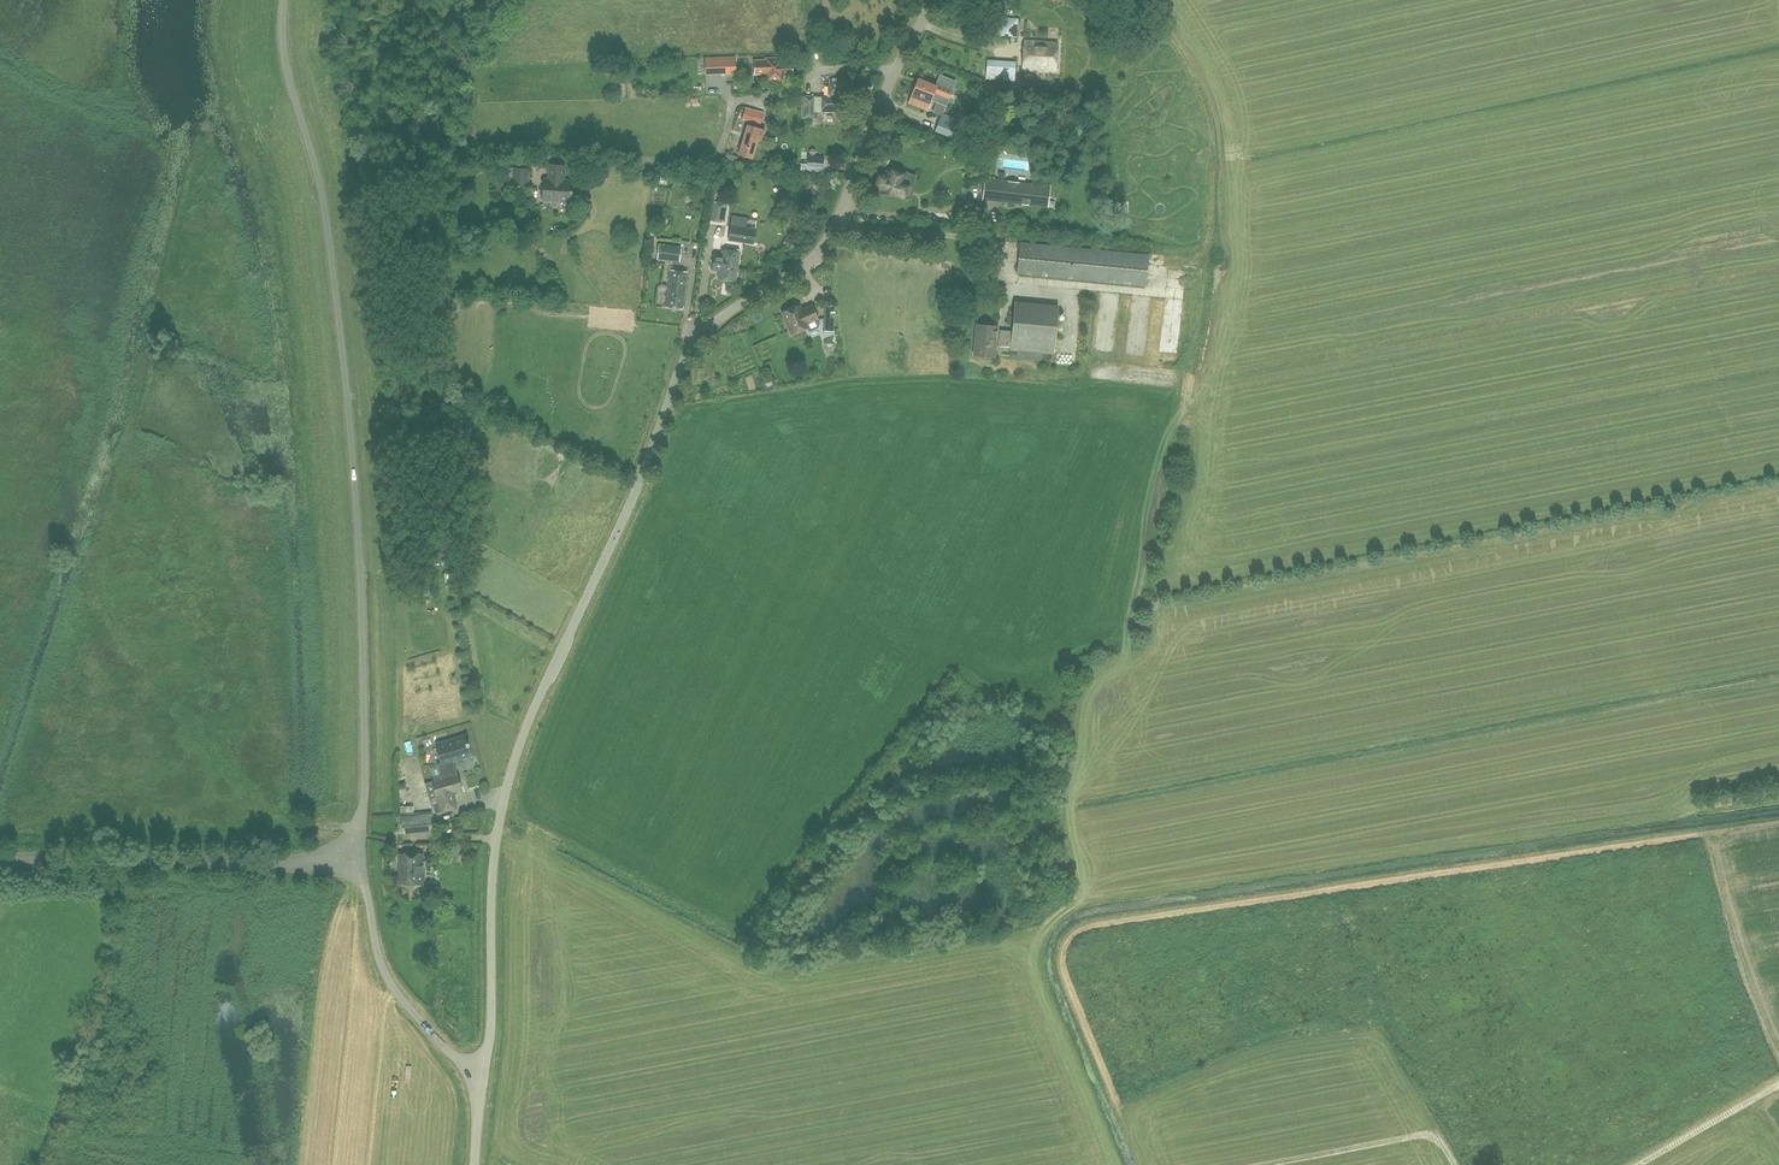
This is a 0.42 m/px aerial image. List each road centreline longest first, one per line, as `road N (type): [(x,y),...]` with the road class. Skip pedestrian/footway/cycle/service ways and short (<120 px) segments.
road 1 (unclassified): [(482,1085),(497,838),(533,709),(691,348),(718,319),(804,265),(830,236),(896,69)]
road 2 (unclassified): [(482,1085),(404,1002),(377,952),(360,858),(365,766),(354,469),(331,254),(287,70),(284,0)]
road 3 (residential): [(563,160),(705,161),(720,151),(739,101),(799,87),(835,69),(896,69)]

